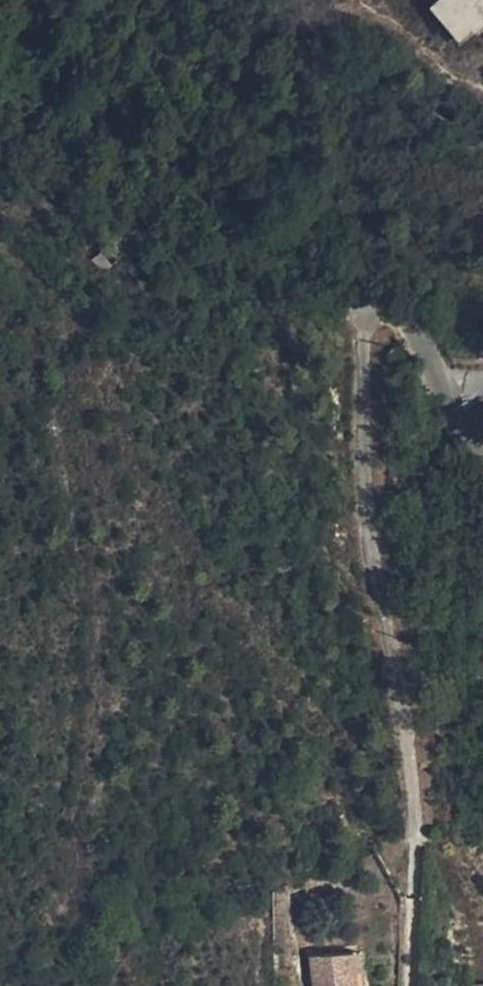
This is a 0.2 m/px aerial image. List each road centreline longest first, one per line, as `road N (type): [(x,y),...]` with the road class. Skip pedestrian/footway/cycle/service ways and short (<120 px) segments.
road 1 (track): [(360,0),(482,88)]

